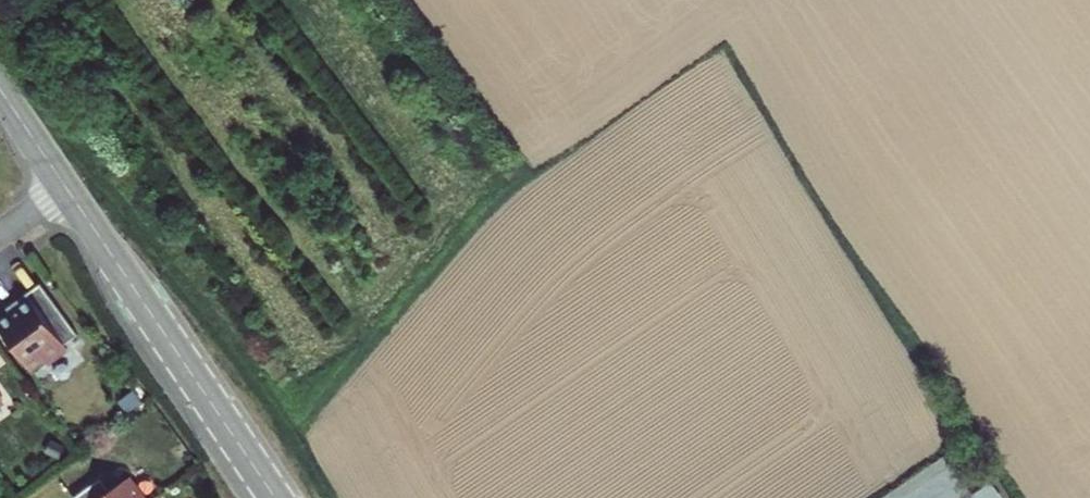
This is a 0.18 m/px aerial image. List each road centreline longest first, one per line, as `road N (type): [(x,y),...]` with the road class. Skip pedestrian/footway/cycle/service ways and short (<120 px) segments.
road 1 (residential): [(64,187),(273,497)]

